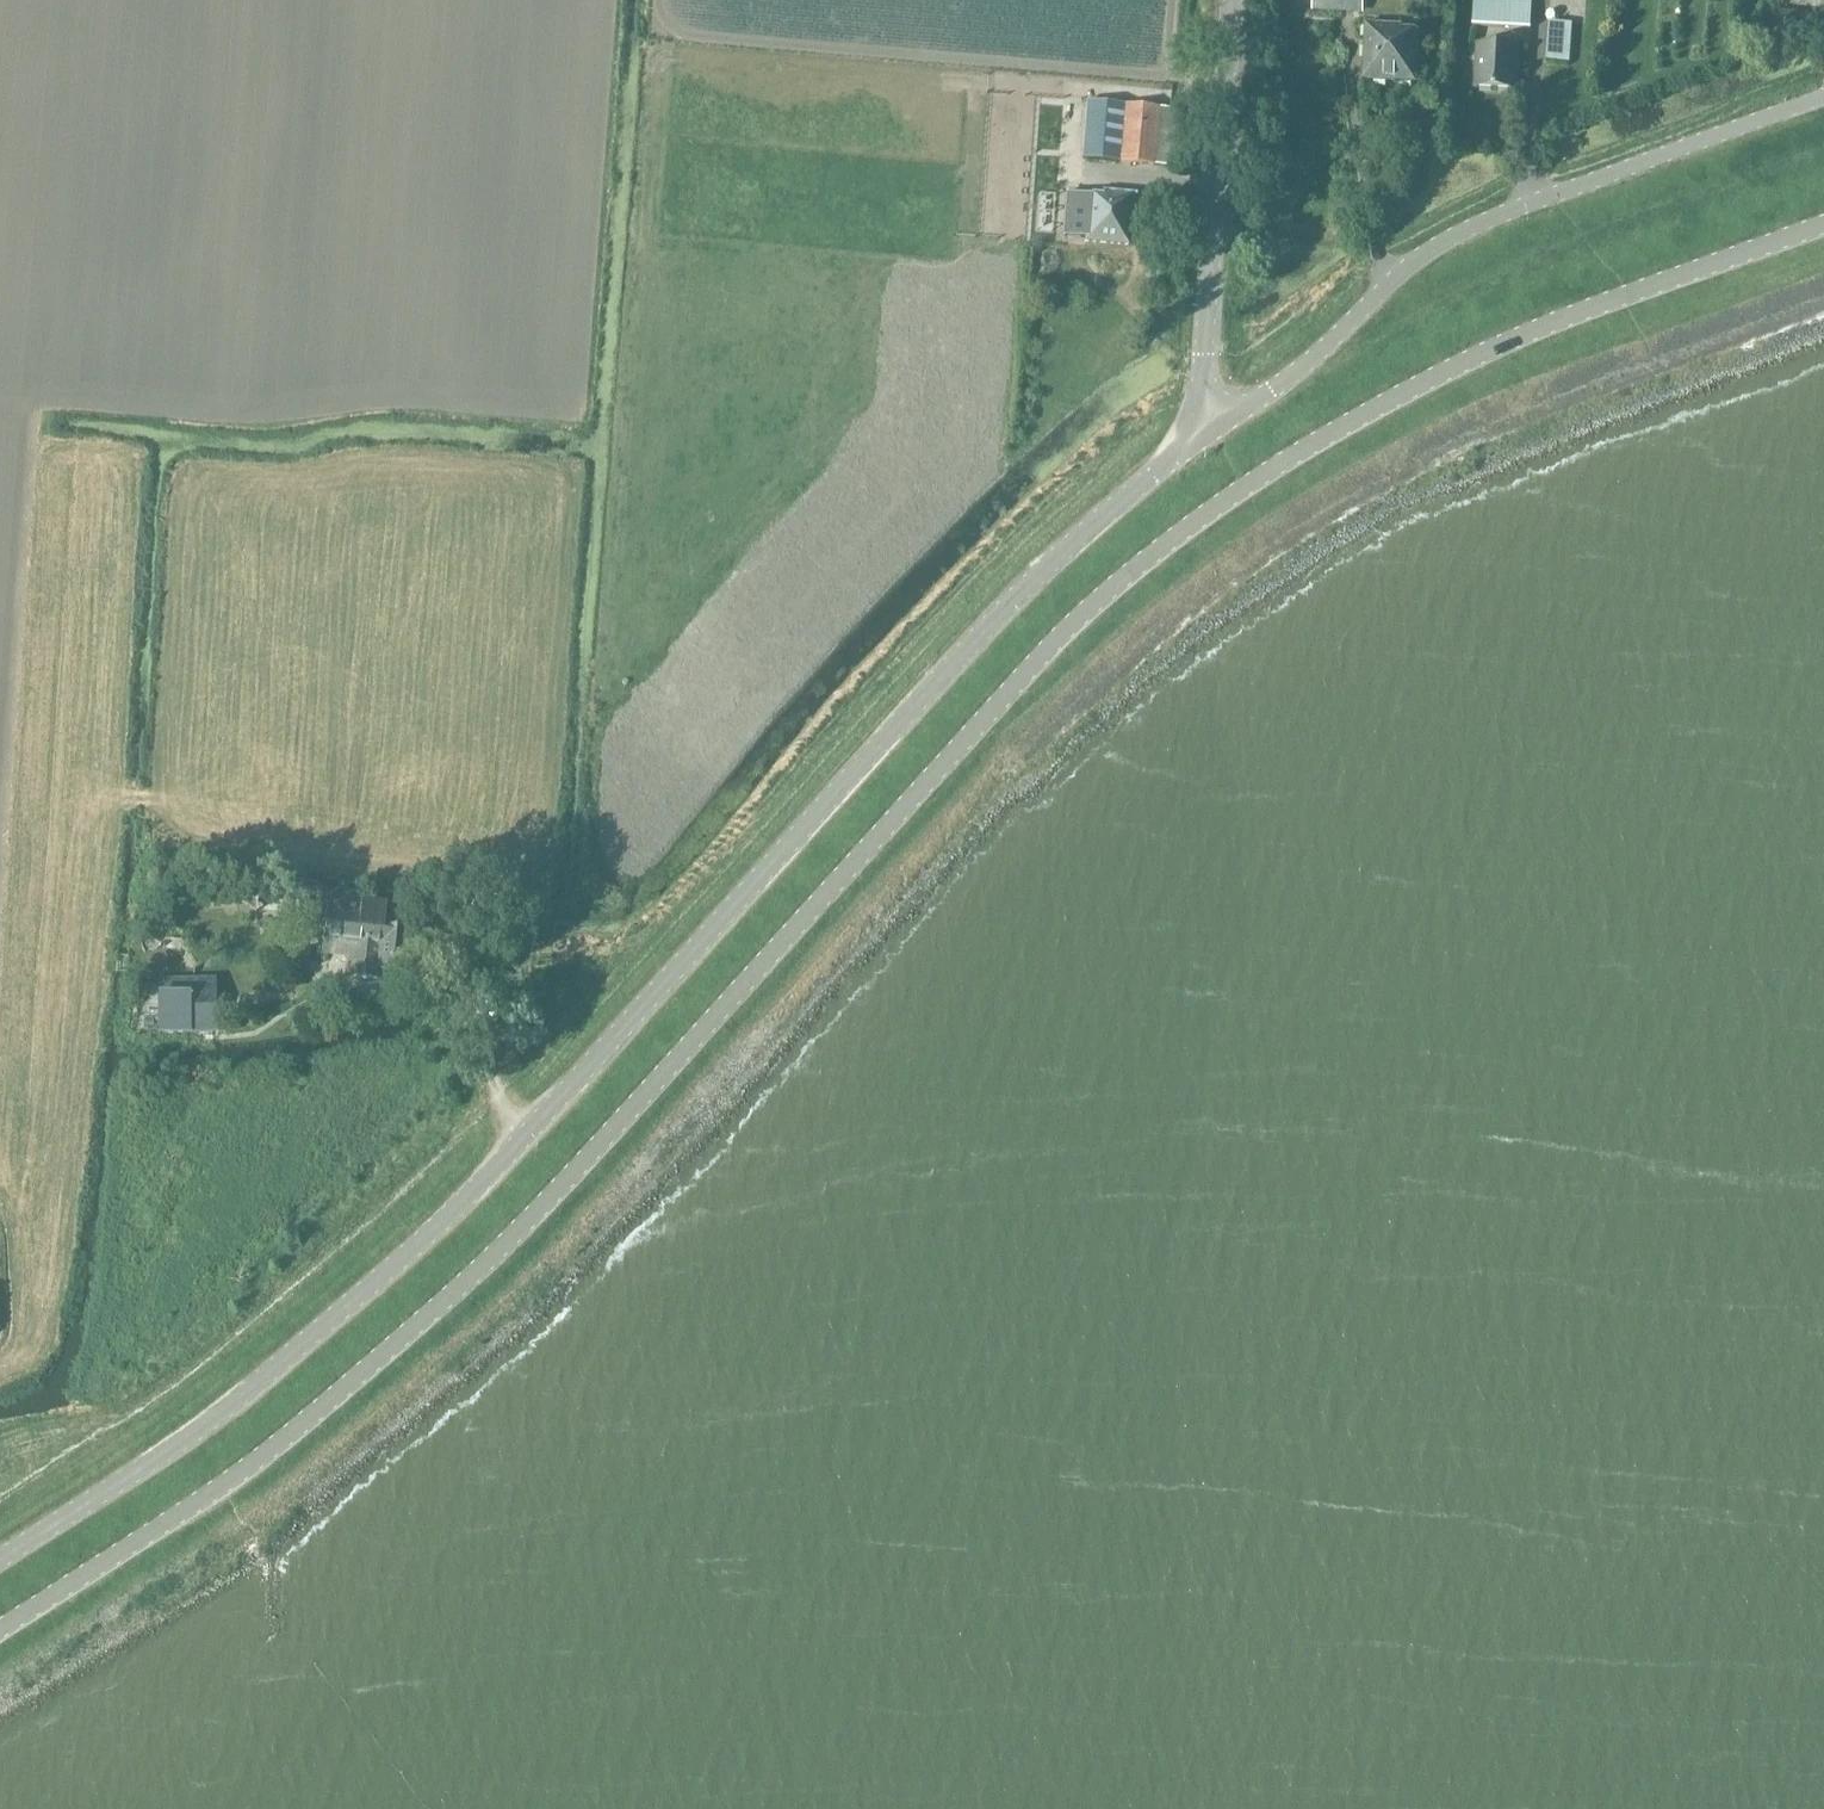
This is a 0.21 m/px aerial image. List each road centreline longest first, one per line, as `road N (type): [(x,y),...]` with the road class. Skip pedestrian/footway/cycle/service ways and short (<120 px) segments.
road 1 (tertiary): [(0,1628),(258,1460),(481,1266),(564,1186),(1087,610),(1187,526),(1420,380),(1563,316),(1823,222)]
road 2 (tertiary): [(1199,435),(1012,597),(608,1049),(433,1231),(209,1424),(0,1559)]
road 3 (tertiary): [(1823,99),(1458,235),(1398,277),(1291,377),(1199,435)]
road 4 (tertiary): [(1199,435),(1233,0)]
road 5 (track): [(1003,59),(1226,78)]
road 6 (track): [(459,958),(500,1106),(522,1141)]

